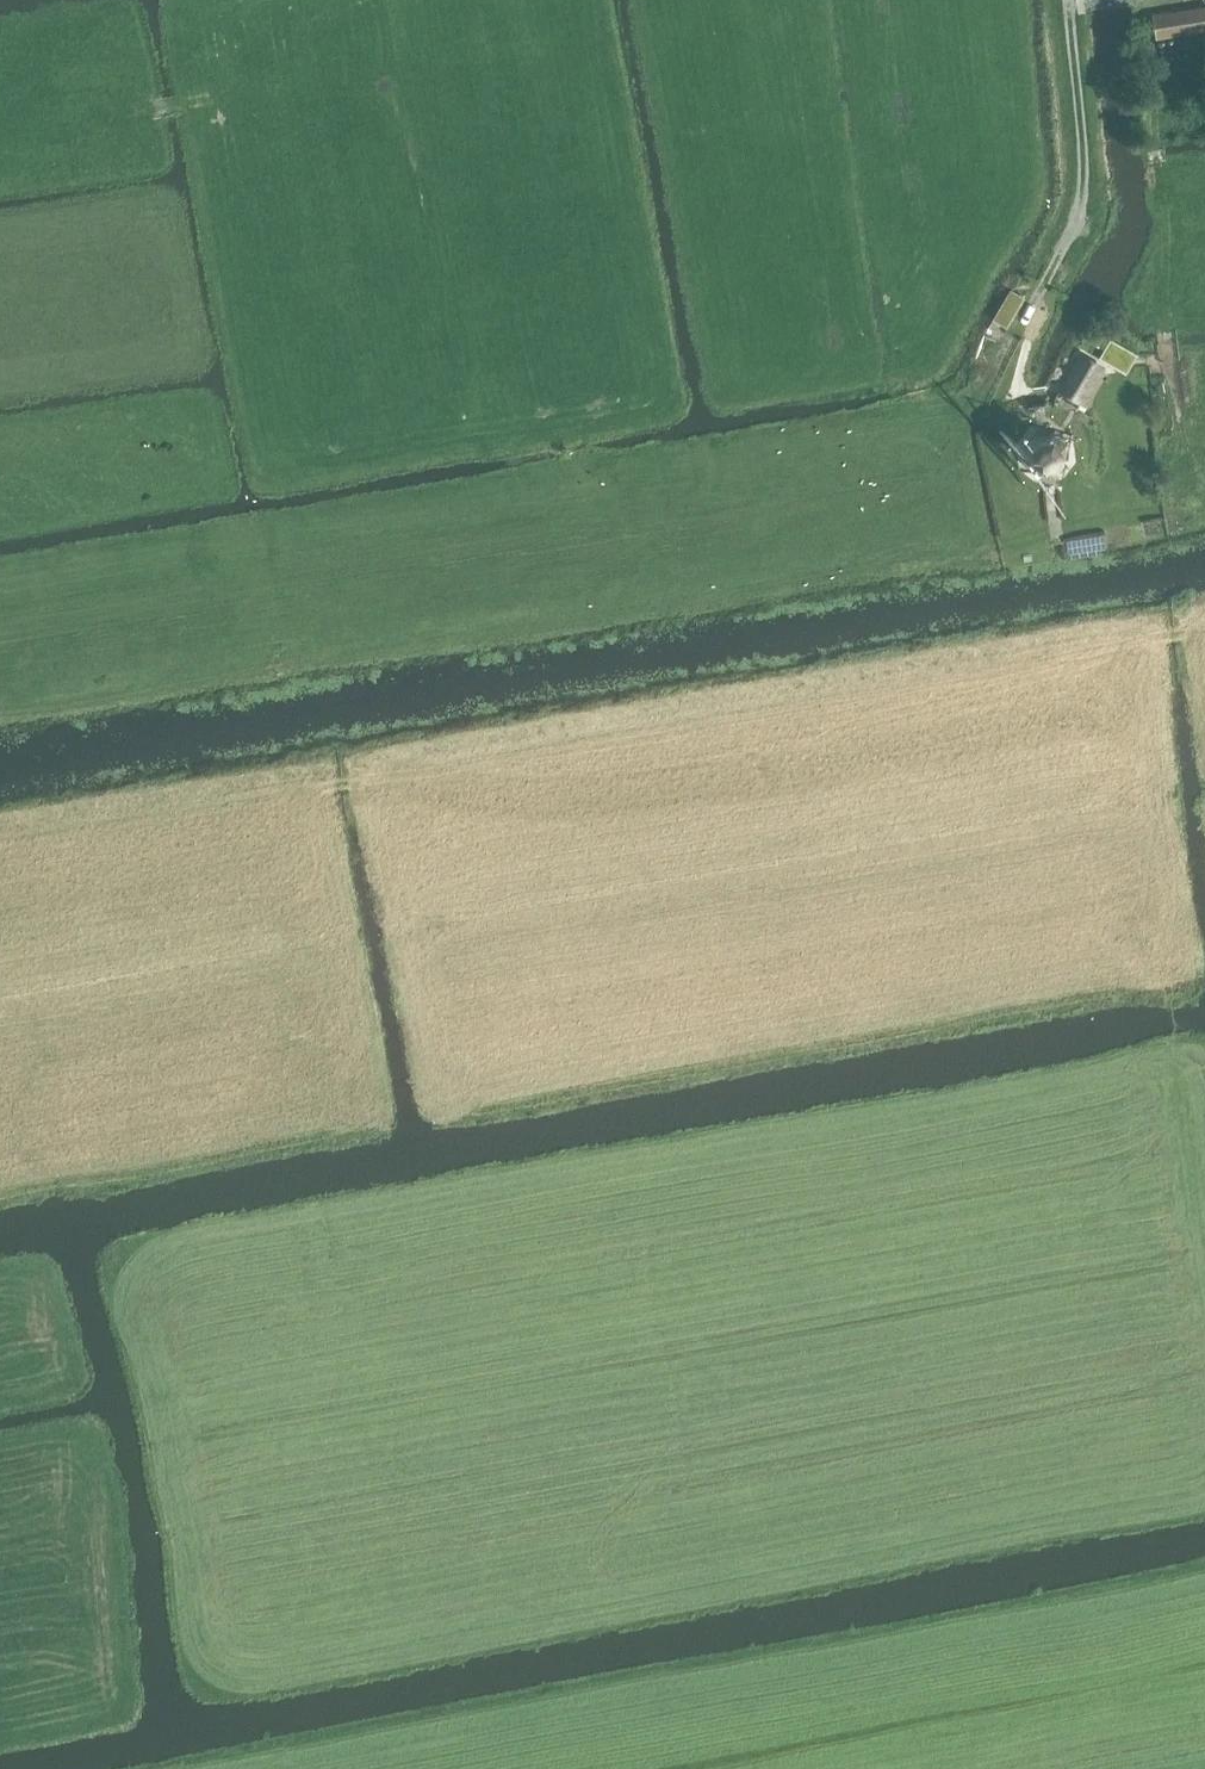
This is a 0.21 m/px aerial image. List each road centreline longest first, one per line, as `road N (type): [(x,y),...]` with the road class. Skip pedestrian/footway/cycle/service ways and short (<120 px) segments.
road 1 (track): [(1050,277),(1086,207),(1066,0)]

